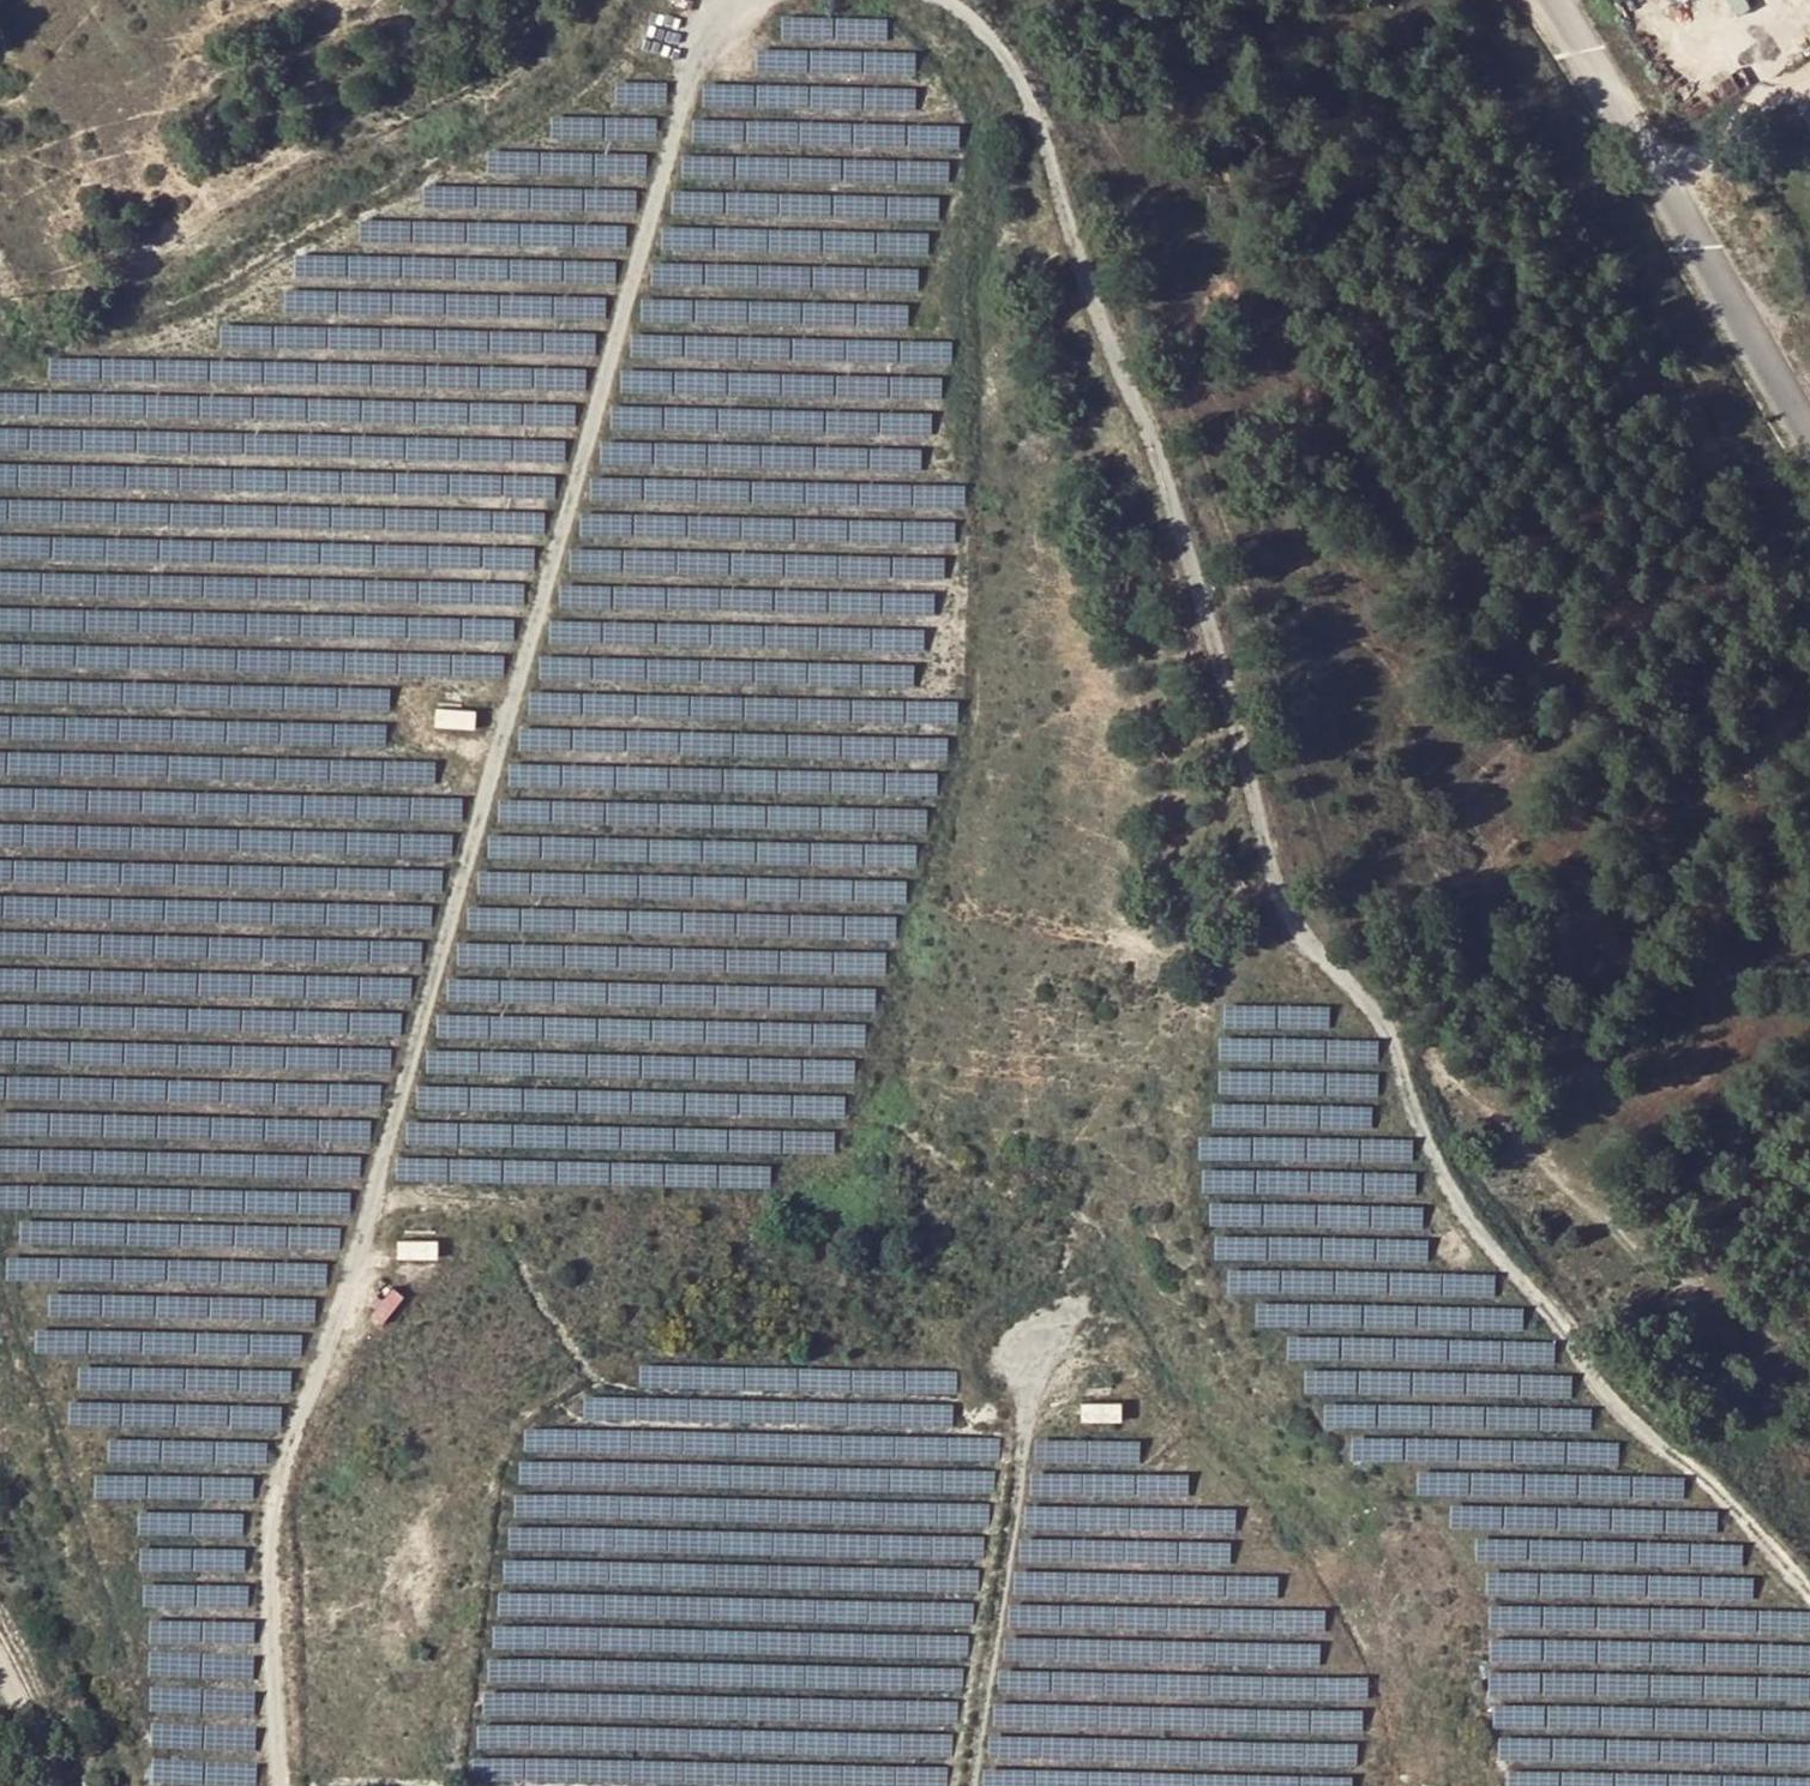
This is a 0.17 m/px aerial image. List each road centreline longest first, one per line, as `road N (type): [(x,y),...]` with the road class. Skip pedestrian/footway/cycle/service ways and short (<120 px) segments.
road 1 (unclassified): [(1531,0),(1809,454)]
road 2 (track): [(59,1785),(0,1652)]

